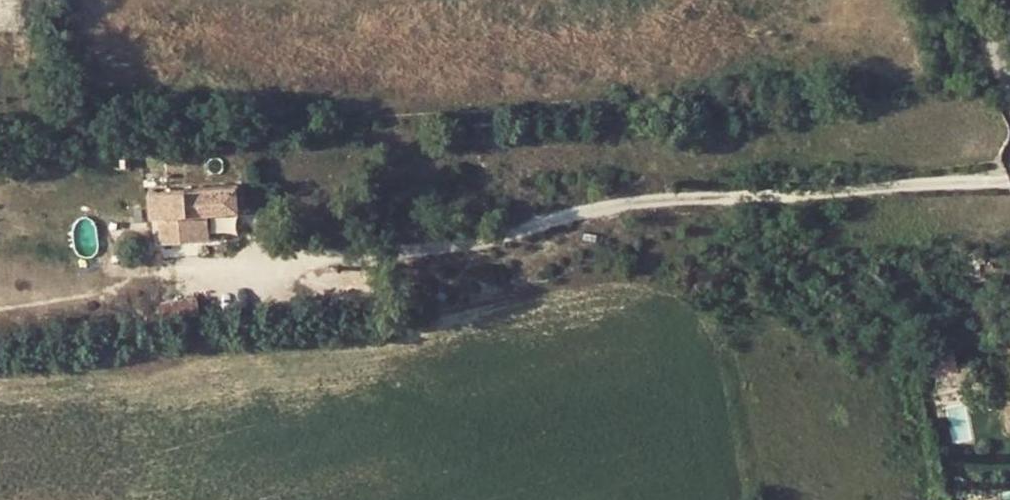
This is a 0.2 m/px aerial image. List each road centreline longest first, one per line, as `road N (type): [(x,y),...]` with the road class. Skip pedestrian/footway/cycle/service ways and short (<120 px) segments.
road 1 (unclassified): [(1009,140),(958,0)]

